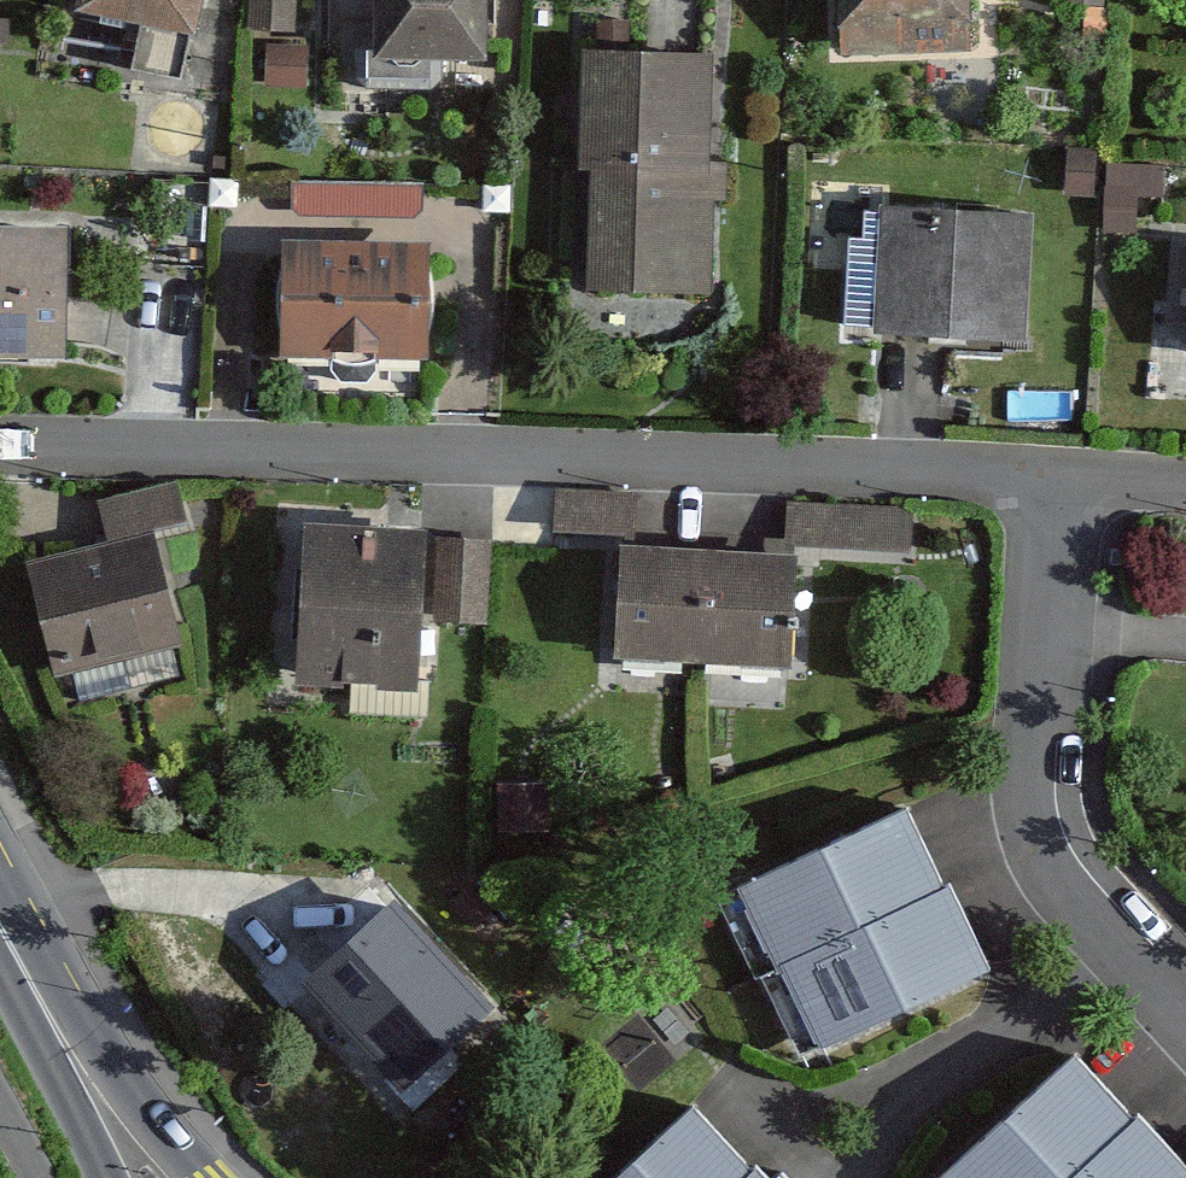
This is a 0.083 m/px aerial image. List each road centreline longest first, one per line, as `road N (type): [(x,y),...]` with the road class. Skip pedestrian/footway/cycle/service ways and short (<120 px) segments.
road 1 (residential): [(0,446),(521,455),(1064,480)]
road 2 (residential): [(1064,480),(1044,757),(1056,827),(1078,876),(1185,1002)]
road 3 (primary): [(205,1177),(34,992)]
road 4 (primary): [(34,992),(108,1177)]
road 5 (residential): [(1064,480),(1185,486)]

